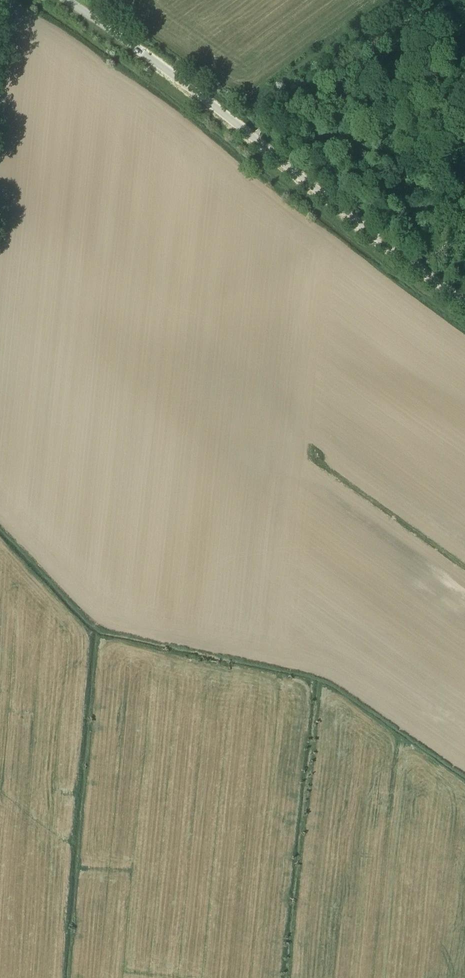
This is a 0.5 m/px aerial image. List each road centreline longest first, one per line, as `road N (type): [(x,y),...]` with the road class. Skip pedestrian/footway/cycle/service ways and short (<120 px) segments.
road 1 (unclassified): [(464,303),(63,0)]

